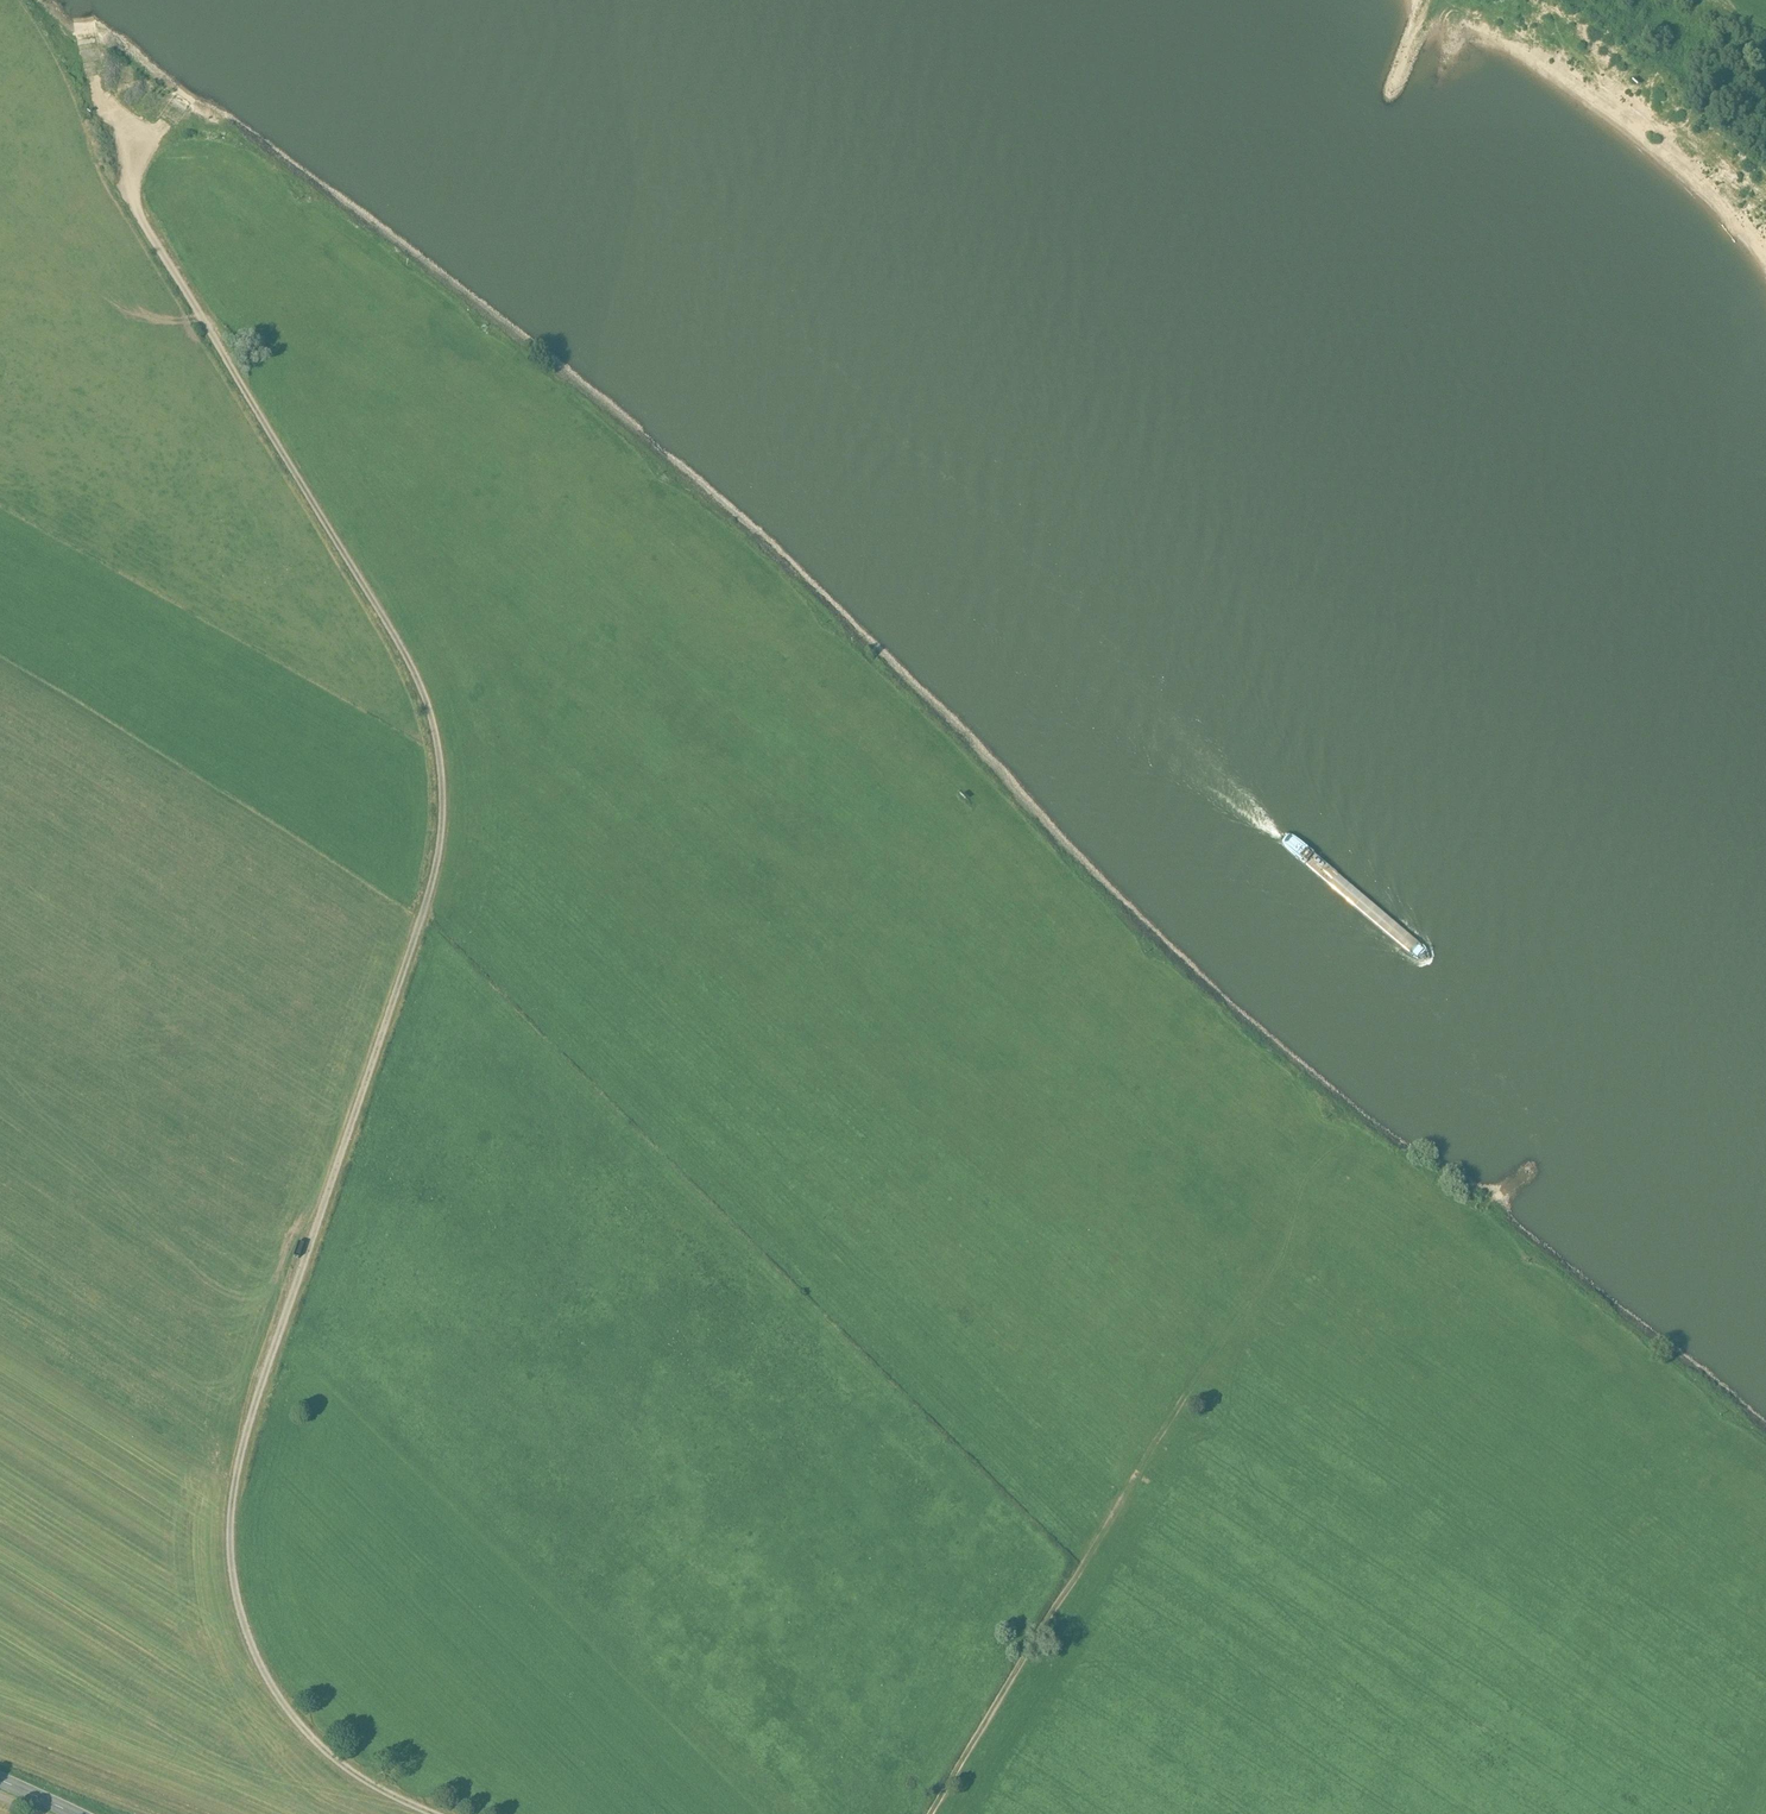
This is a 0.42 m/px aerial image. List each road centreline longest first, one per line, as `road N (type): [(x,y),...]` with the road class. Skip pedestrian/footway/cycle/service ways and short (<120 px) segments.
road 1 (track): [(930,1813),(1058,1599)]

